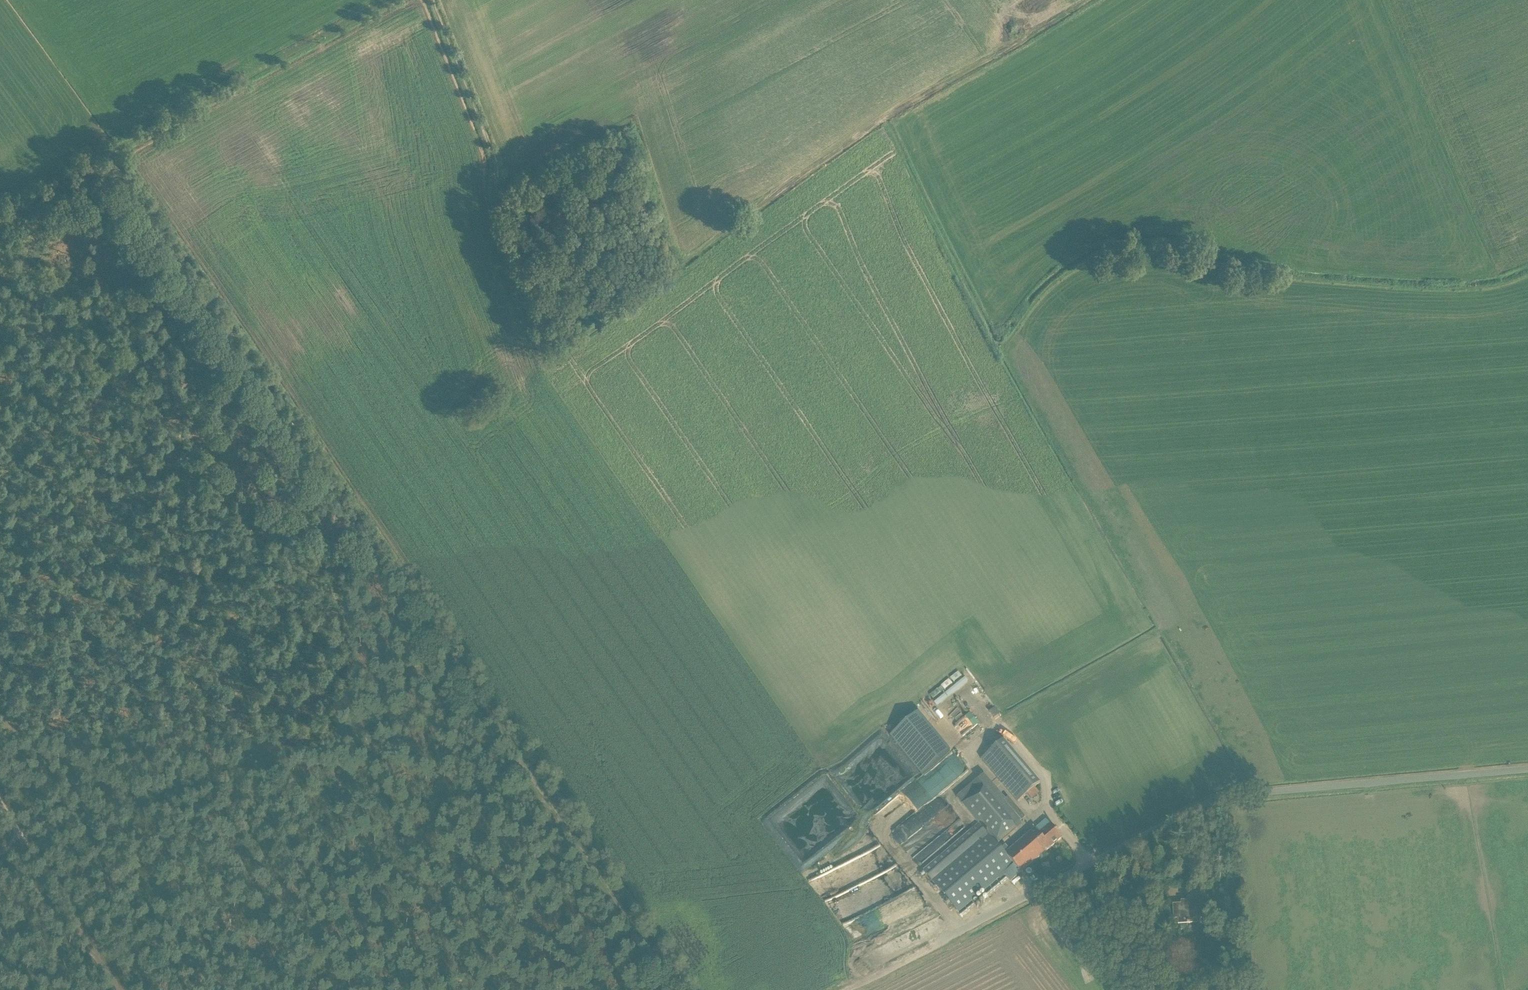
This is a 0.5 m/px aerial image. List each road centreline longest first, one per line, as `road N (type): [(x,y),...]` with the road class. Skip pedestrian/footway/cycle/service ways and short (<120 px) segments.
road 1 (track): [(112,157),(668,989)]
road 2 (track): [(890,115),(1009,346),(1053,297),(1142,260),(1458,284),(1527,269)]
road 3 (track): [(429,0),(558,355),(890,115)]
road 4 (unclassified): [(947,939),(1221,797),(1527,771)]
road 5 (track): [(395,0),(112,157)]
road 6 (track): [(890,115),(1086,0)]
road 7 (track): [(114,989),(25,847)]
road 8 (track): [(0,220),(112,157)]

